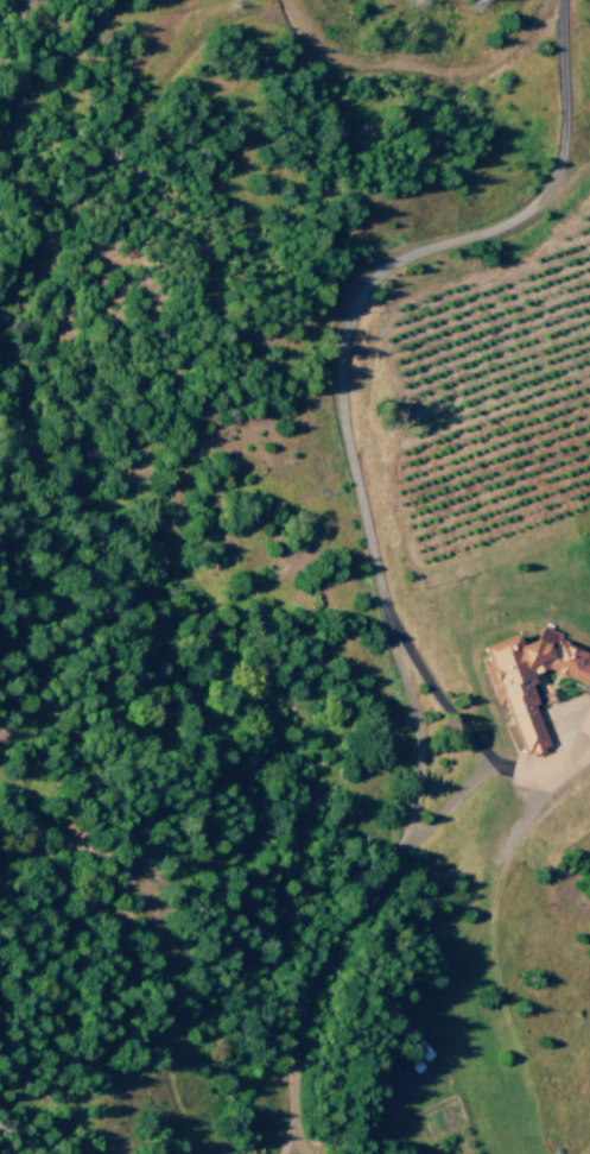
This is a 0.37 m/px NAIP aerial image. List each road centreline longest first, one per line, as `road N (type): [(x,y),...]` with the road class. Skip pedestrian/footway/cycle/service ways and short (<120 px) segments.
road 1 (track): [(561,0),(560,139),(538,195),(489,232),(418,252),(372,279),(347,313),(337,349),(338,415),(413,721),(418,775),(387,869),(317,960),(306,990),(282,1153)]

